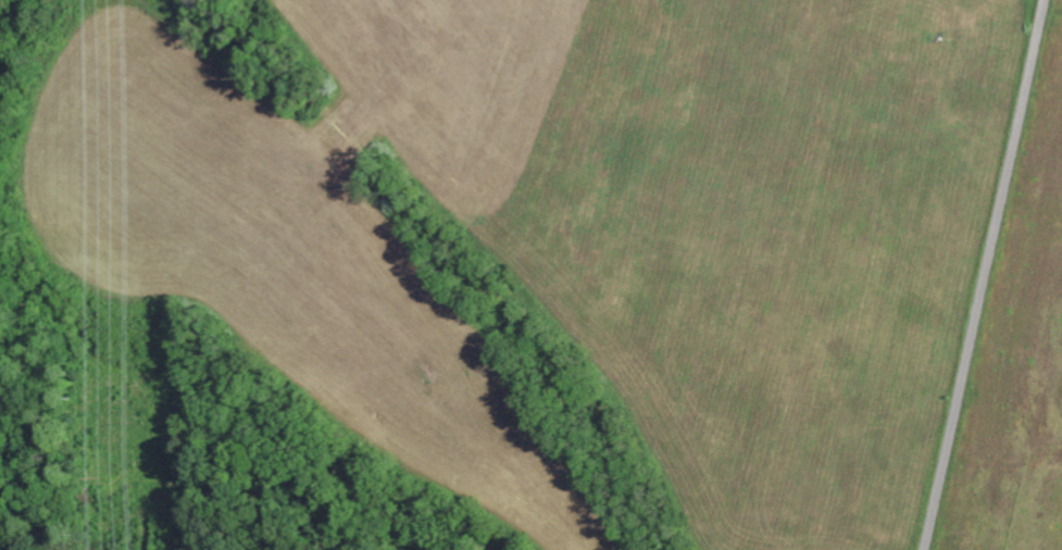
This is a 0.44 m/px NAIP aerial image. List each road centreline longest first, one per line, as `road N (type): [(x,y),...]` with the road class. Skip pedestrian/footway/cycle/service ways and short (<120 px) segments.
road 1 (residential): [(924,549),(1046,0)]

